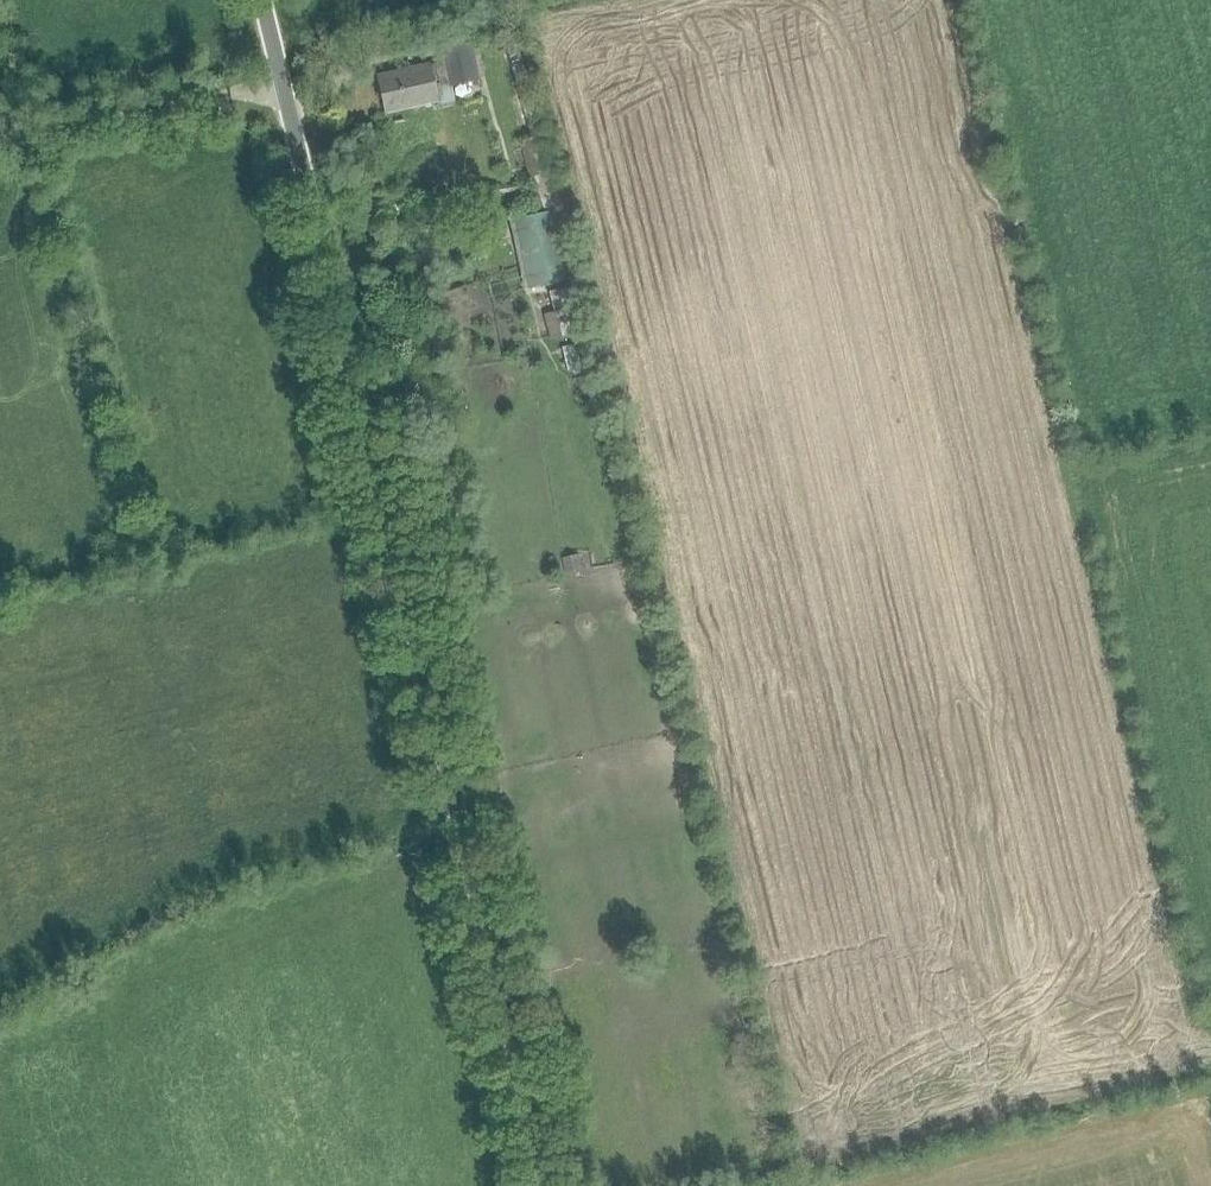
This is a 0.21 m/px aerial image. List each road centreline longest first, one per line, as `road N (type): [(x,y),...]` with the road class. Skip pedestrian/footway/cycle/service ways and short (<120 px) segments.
road 1 (unclassified): [(545,1185),(259,0)]
road 2 (track): [(0,147),(280,86)]

